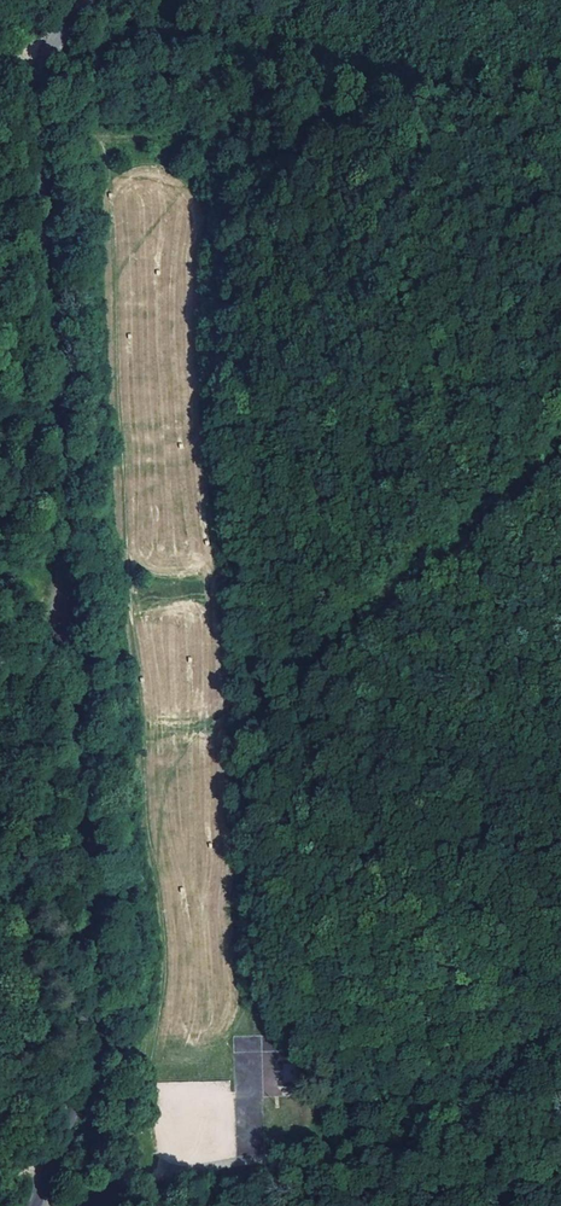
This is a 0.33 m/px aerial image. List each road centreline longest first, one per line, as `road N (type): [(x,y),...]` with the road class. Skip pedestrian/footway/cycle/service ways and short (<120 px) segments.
road 1 (tertiary): [(36,1205),(84,1060),(87,1023),(38,129),(48,54),(94,0)]
road 2 (track): [(98,1205),(153,1178),(295,1152),(378,1160),(409,1150),(560,1052)]
road 3 (track): [(560,455),(292,697)]

